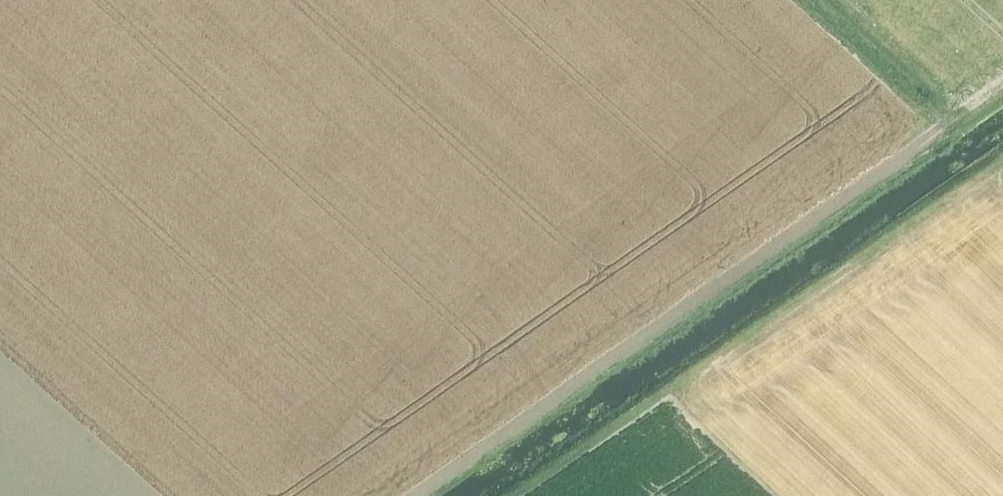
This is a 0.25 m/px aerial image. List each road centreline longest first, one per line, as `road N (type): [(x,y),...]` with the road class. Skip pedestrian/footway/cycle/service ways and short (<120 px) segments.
road 1 (track): [(513,495),(1002,158)]

